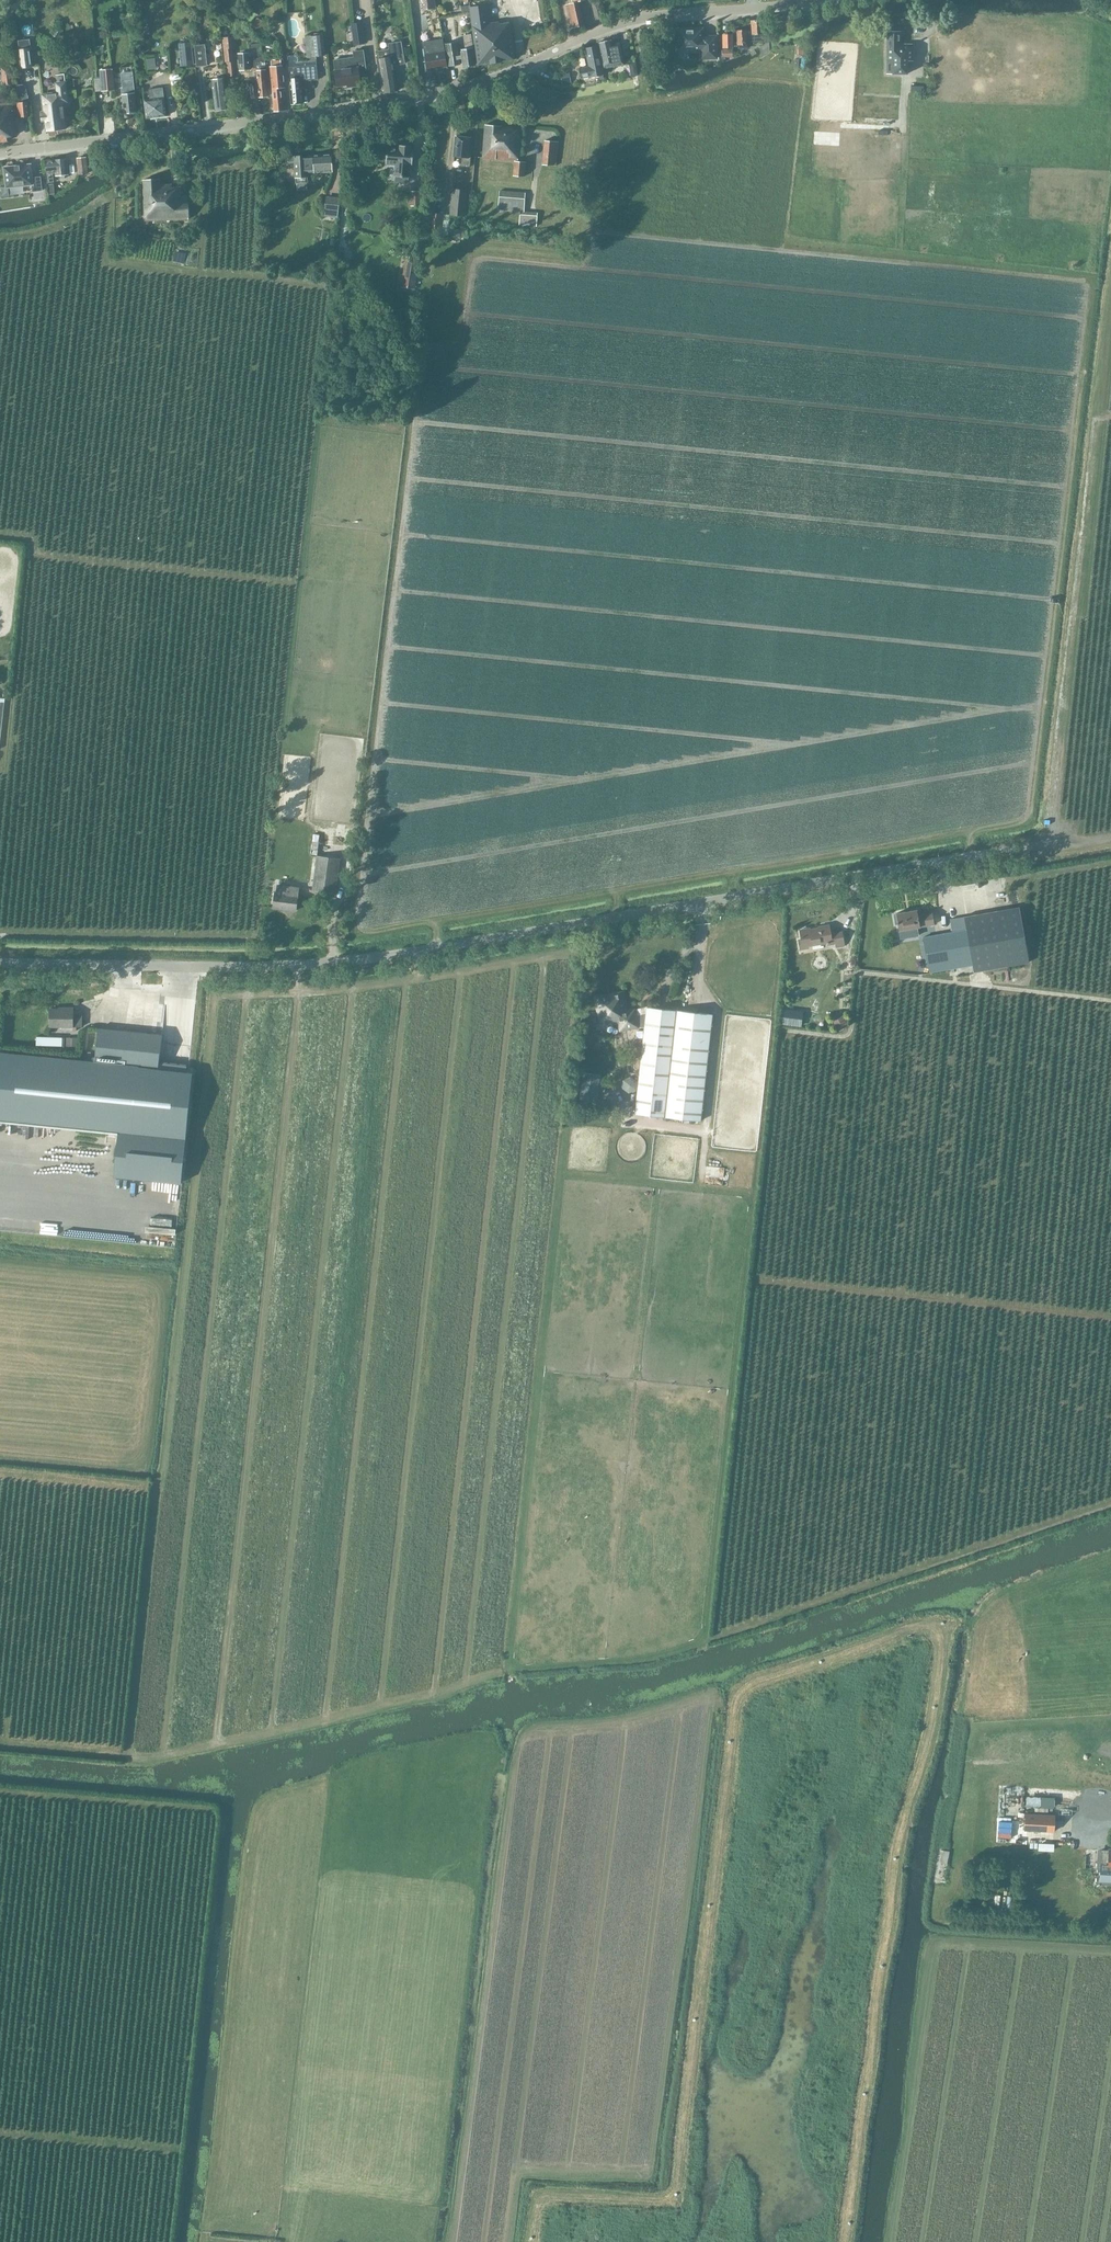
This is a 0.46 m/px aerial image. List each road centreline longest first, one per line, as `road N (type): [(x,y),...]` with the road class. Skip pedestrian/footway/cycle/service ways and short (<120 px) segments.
road 1 (unclassified): [(0,977),(316,973),(1035,855)]
road 2 (tertiary): [(0,154),(449,89),(628,21),(830,0)]

